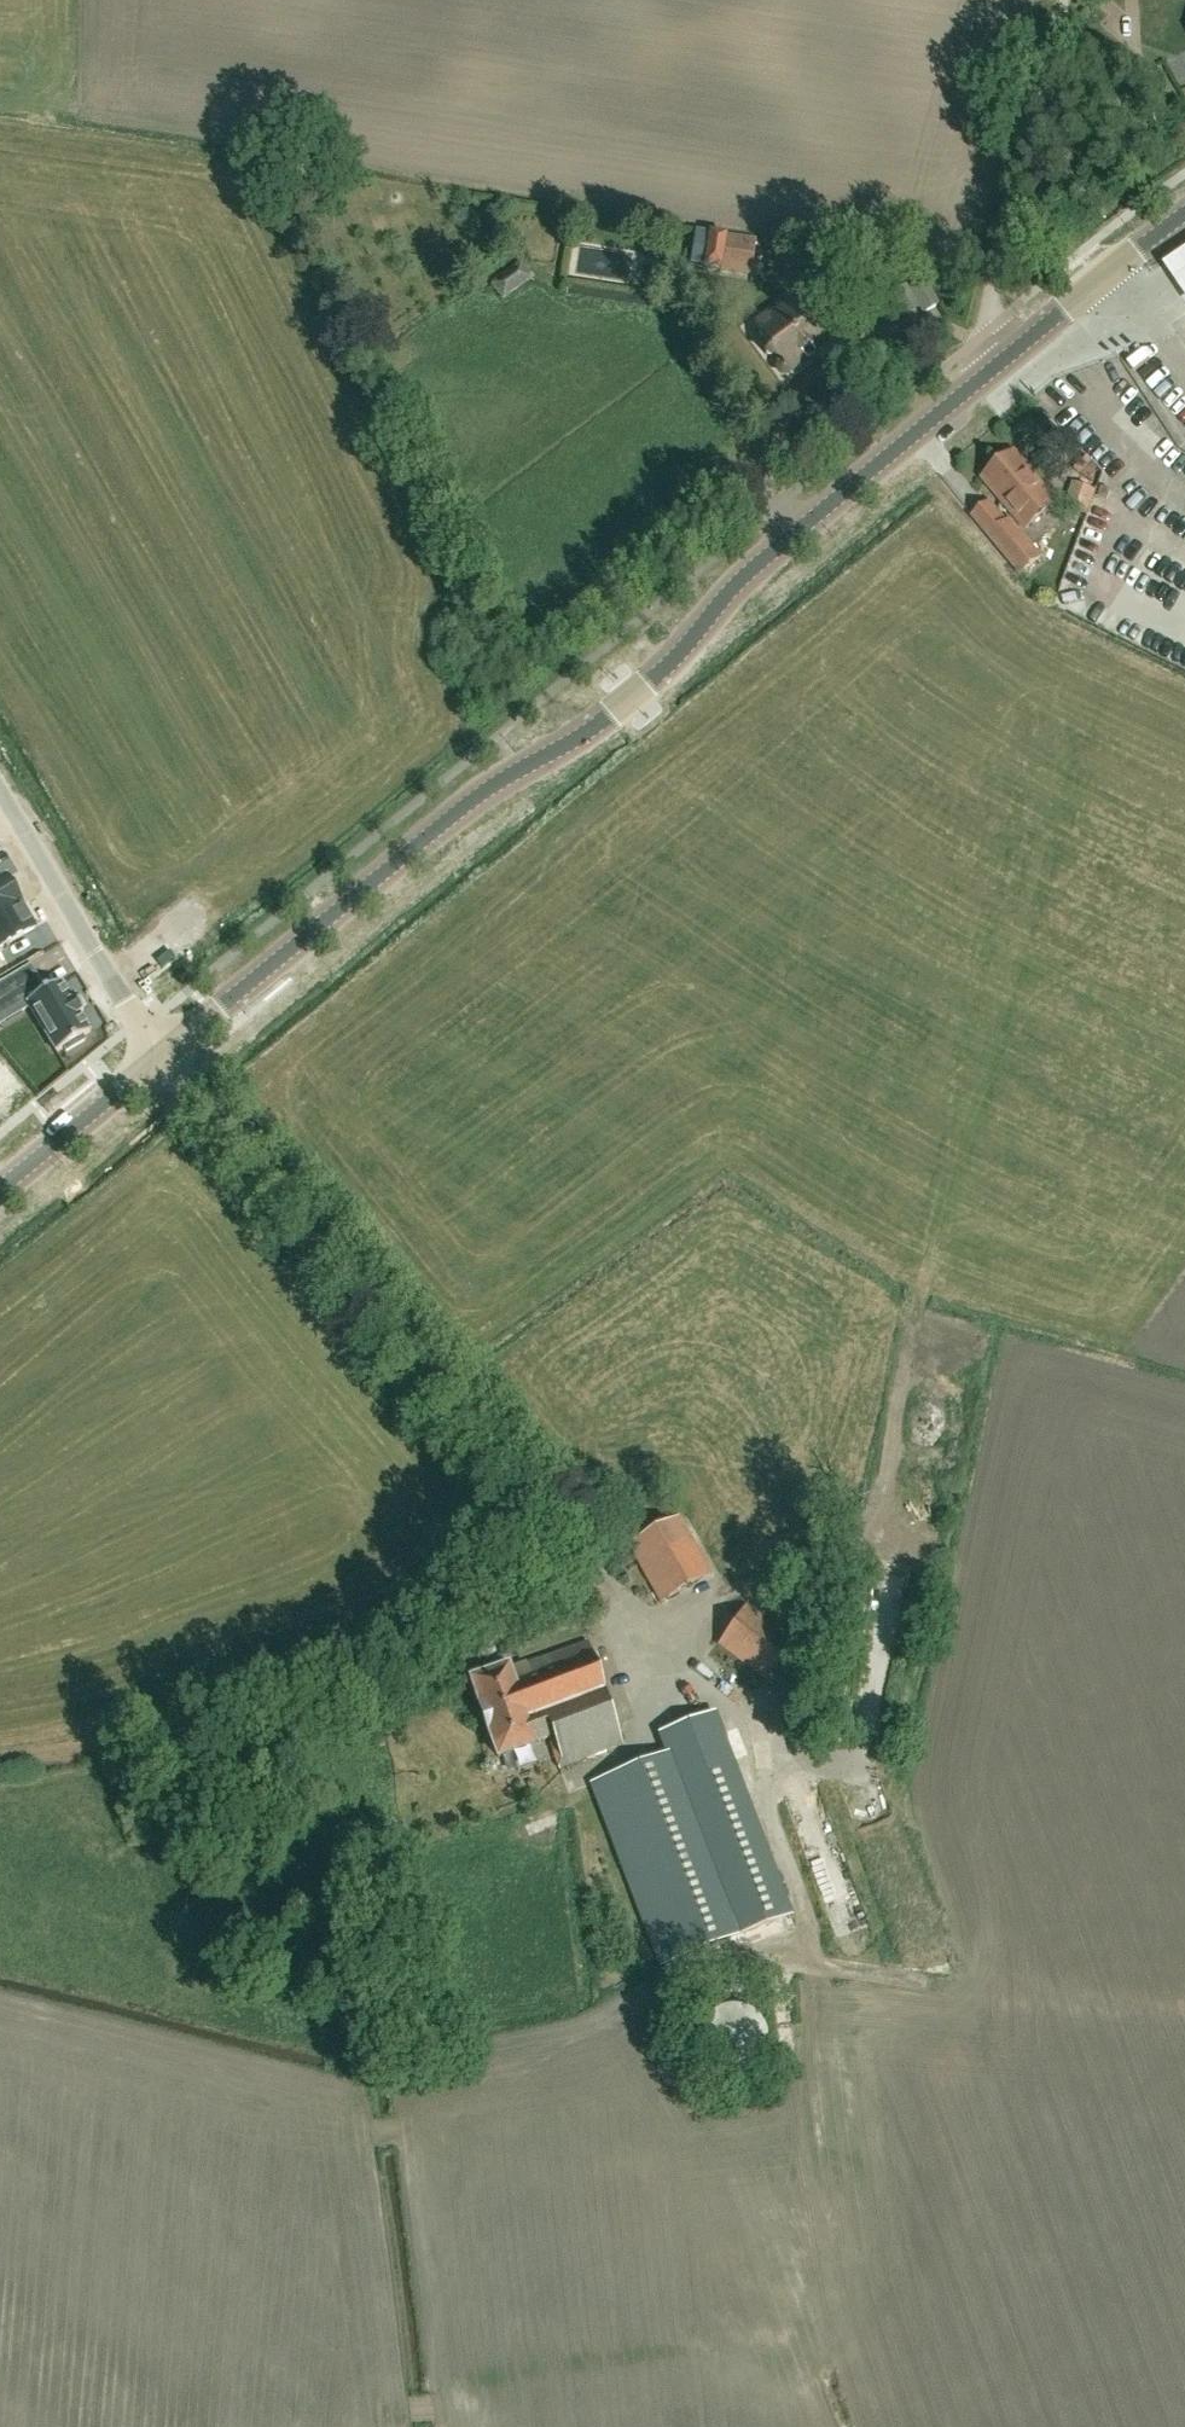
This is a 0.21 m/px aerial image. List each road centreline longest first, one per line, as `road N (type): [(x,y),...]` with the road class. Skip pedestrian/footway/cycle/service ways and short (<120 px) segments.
road 1 (tertiary): [(161,1055),(1184,218)]
road 2 (unclassified): [(569,1562),(161,1055)]
road 3 (track): [(998,333),(997,270),(1061,0)]
road 4 (unclassified): [(161,1055),(0,792)]
road 5 (tertiary): [(0,1189),(161,1055)]

